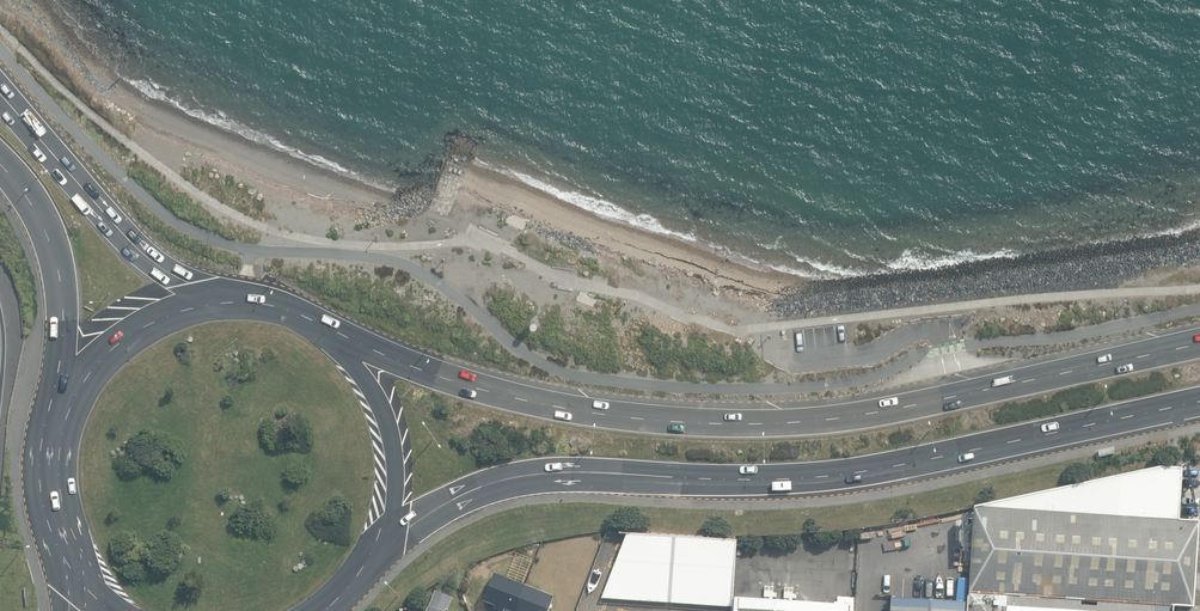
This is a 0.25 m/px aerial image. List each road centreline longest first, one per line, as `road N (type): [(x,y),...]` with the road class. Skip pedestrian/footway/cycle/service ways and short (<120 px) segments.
road 1 (trunk): [(307,317),(453,377),(553,401),(679,419),(855,414),(1199,343)]
road 2 (trunk): [(1199,402),(866,473),(772,481),(530,476),(459,499),(372,545)]
road 3 (trunk): [(0,97),(143,255),(207,294)]
road 4 (trunk): [(307,317),(362,367),(390,436),(392,473),(372,545)]
road 5 (trunk): [(72,381),(62,242),(0,158)]
road 6 (trunk): [(72,381),(115,331),(174,300),(207,294)]
road 7 (trunk): [(69,541),(50,461),(72,381)]

